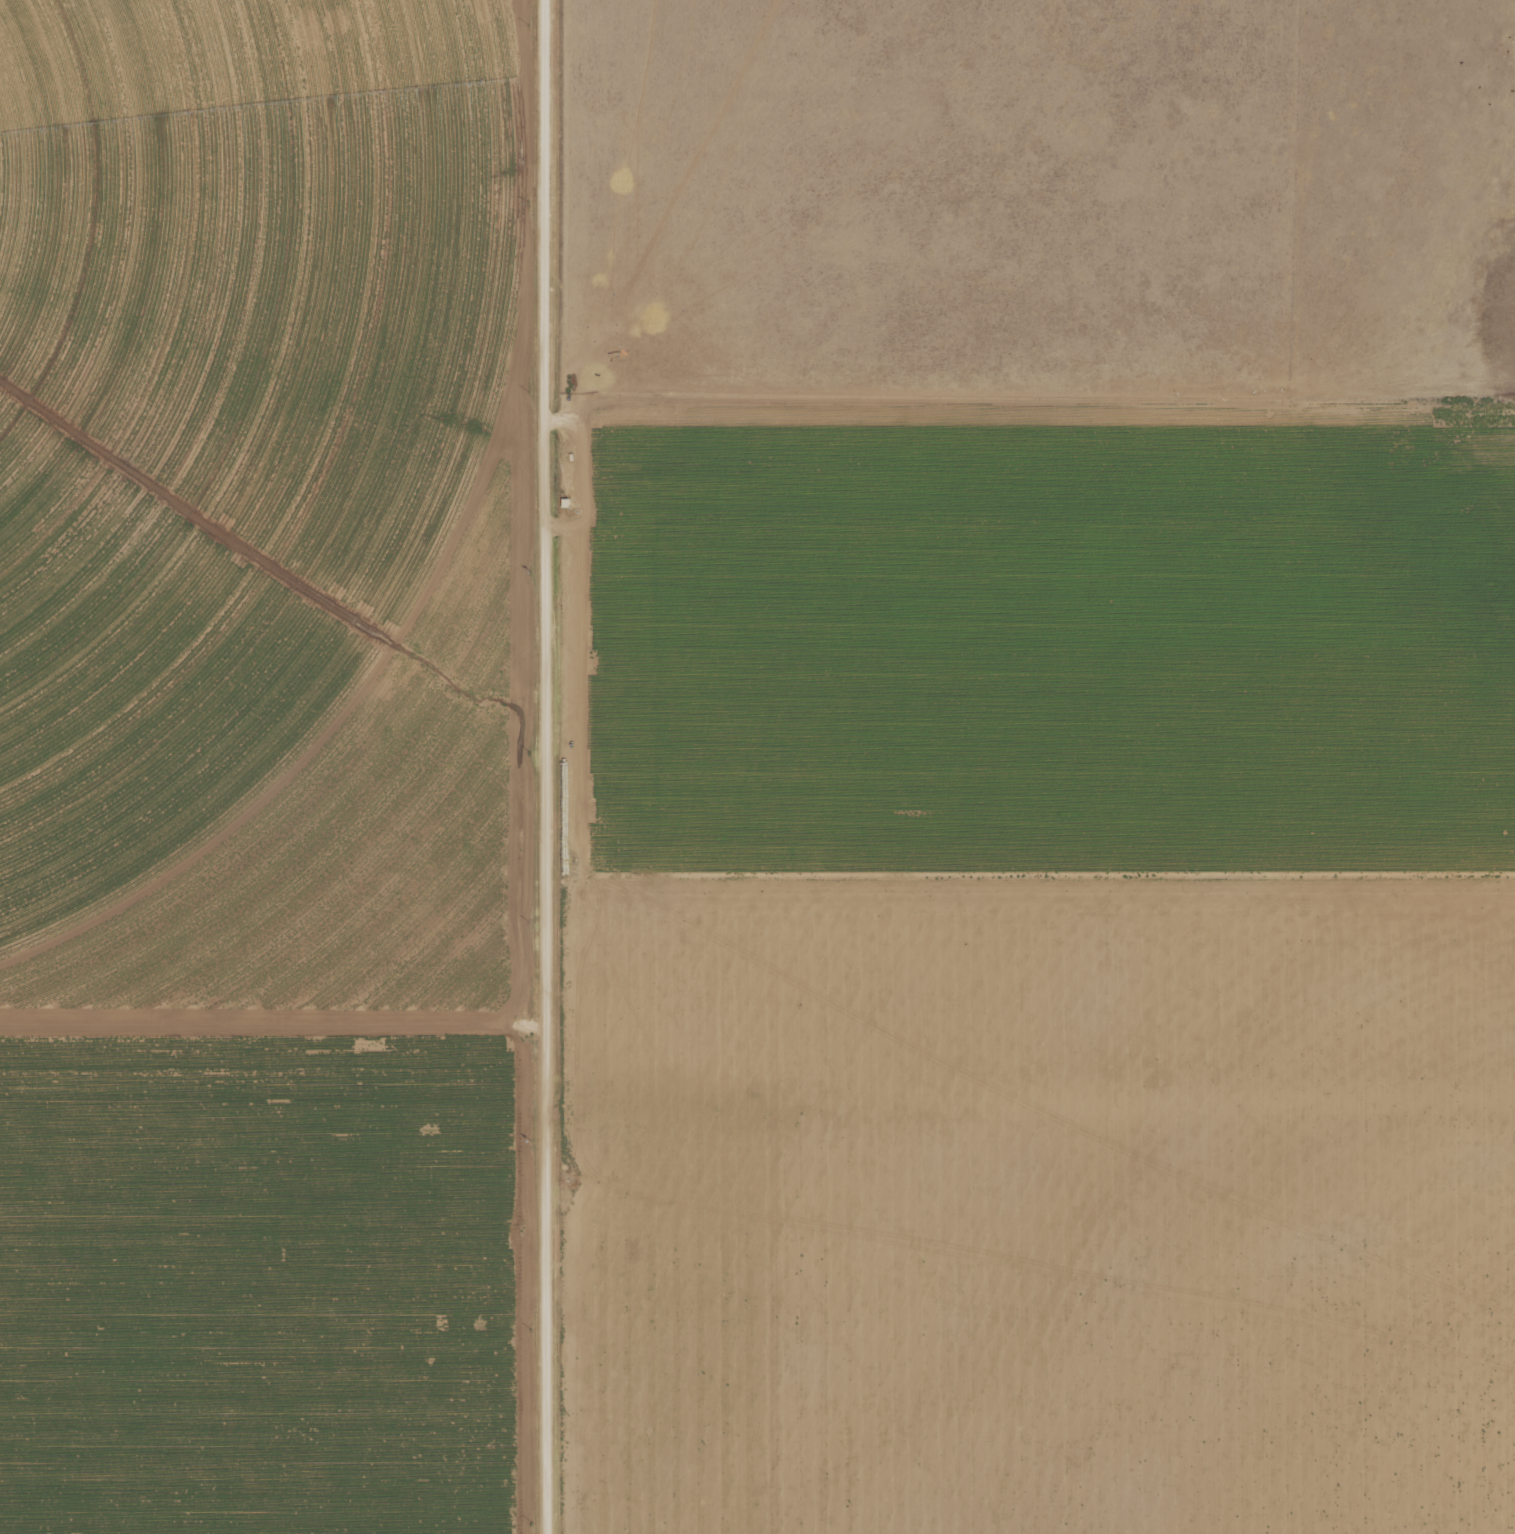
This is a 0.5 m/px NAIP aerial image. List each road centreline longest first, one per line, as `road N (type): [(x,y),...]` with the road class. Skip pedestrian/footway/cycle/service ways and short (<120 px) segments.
road 1 (residential): [(537,1533),(529,0)]
road 2 (residential): [(532,960),(0,977)]

